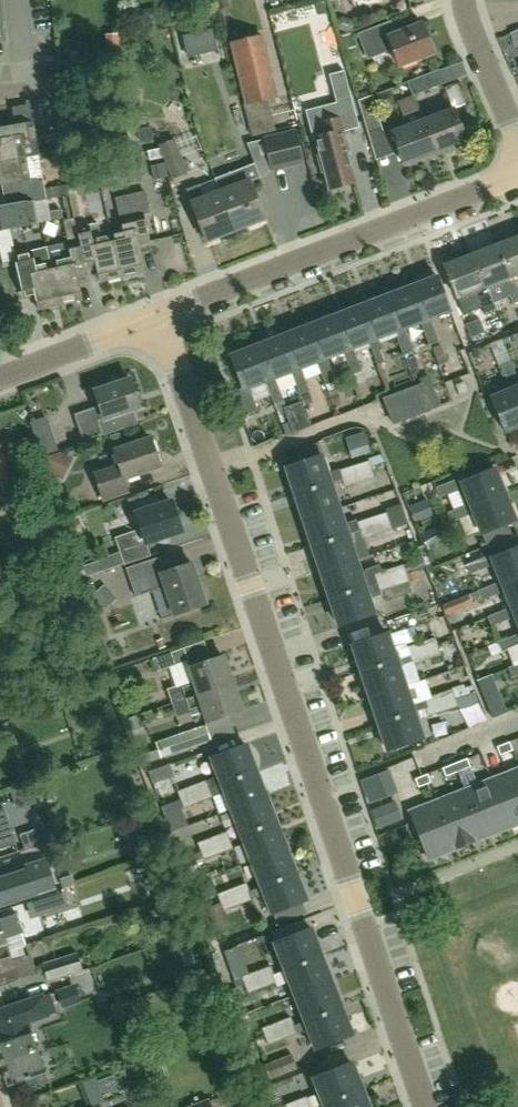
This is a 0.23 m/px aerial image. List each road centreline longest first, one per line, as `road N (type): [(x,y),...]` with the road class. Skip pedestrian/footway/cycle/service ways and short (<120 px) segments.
road 1 (residential): [(424,1106),(159,320)]
road 2 (residential): [(159,320),(517,182)]
road 3 (residential): [(1,381),(159,320)]
road 4 (residential): [(517,145),(466,21),(465,0)]

